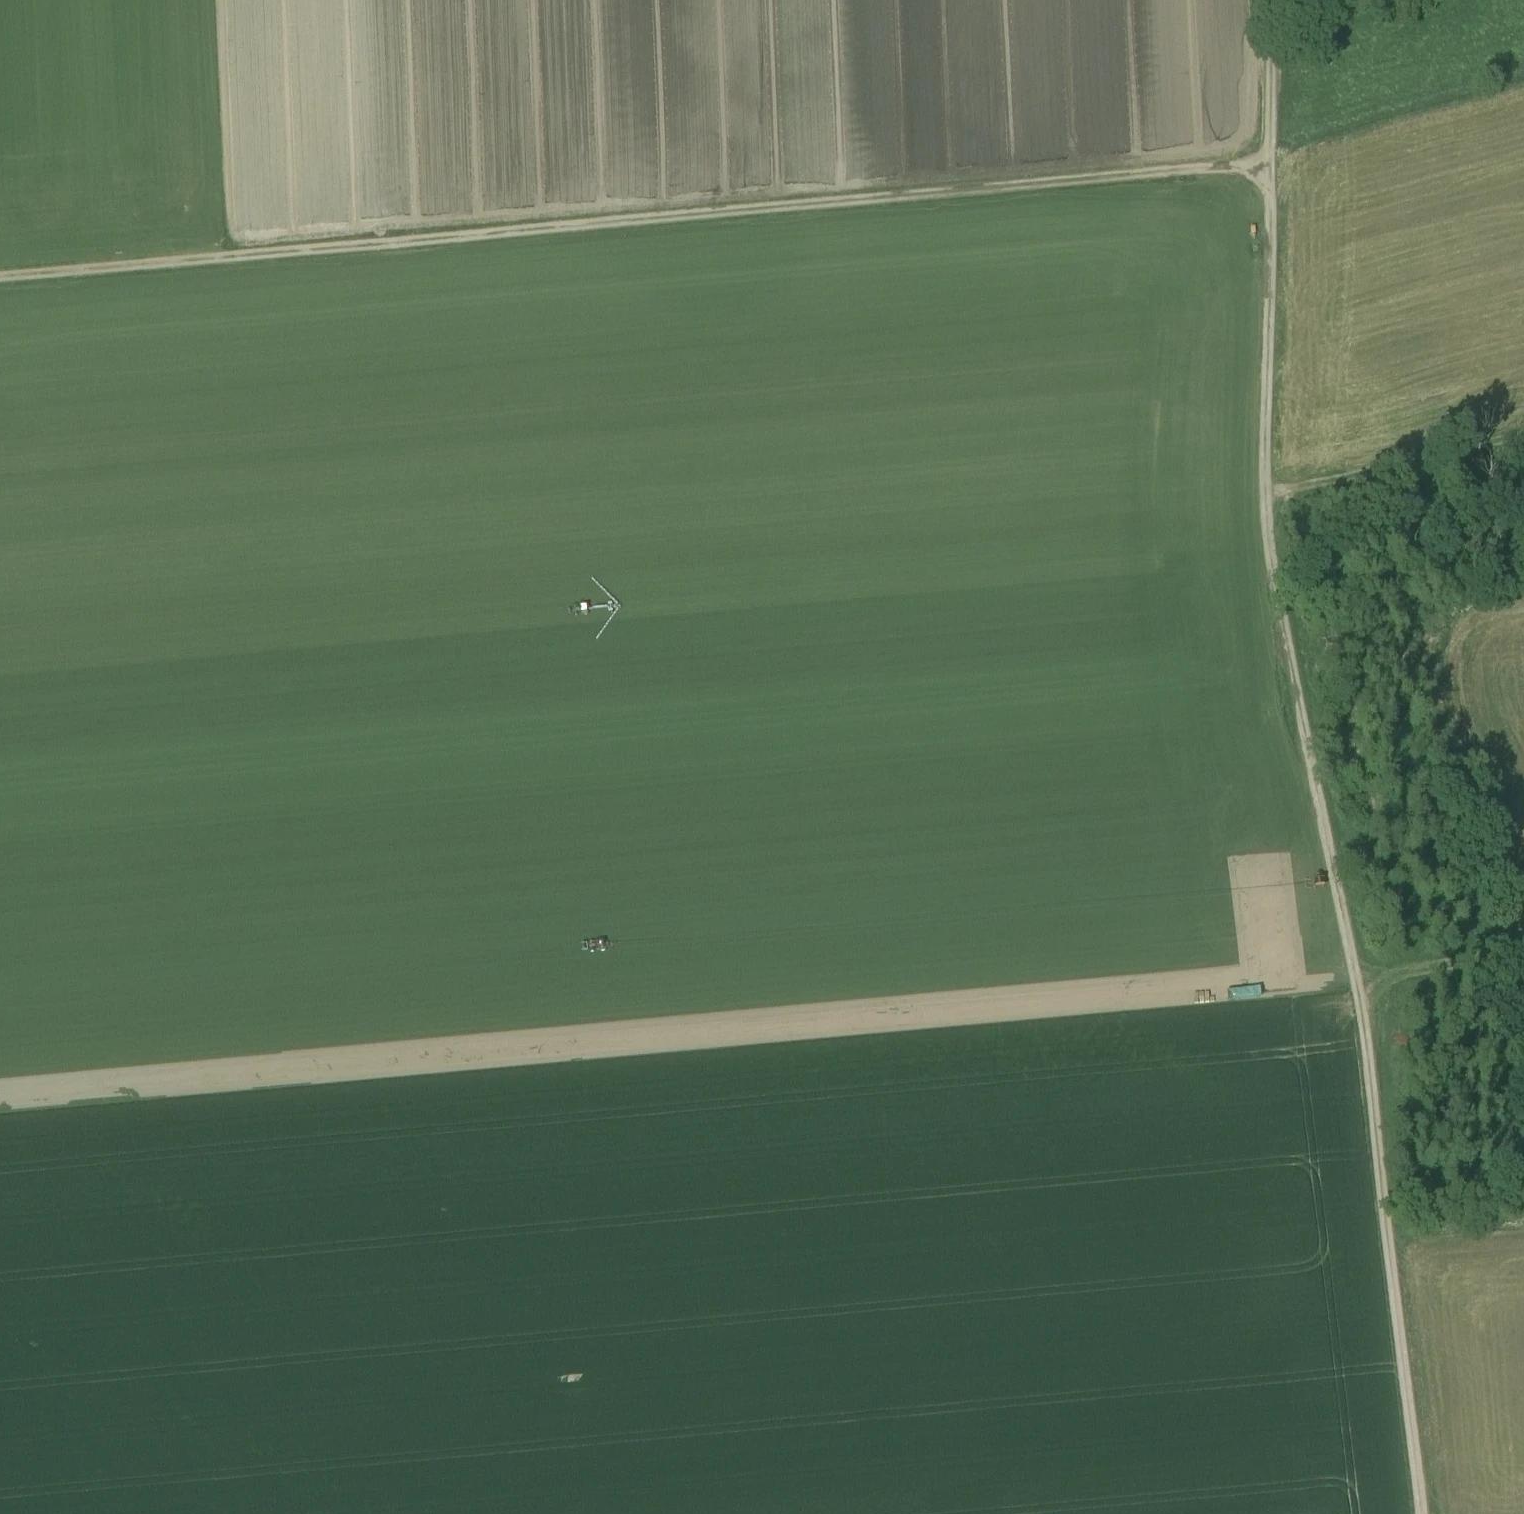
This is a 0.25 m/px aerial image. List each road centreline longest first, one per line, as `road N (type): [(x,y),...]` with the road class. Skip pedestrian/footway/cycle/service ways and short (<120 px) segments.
road 1 (track): [(1277,0),(1263,498),(1355,978),(1422,1513)]
road 2 (track): [(0,277),(1270,163)]
road 3 (track): [(1523,433),(1263,498)]

